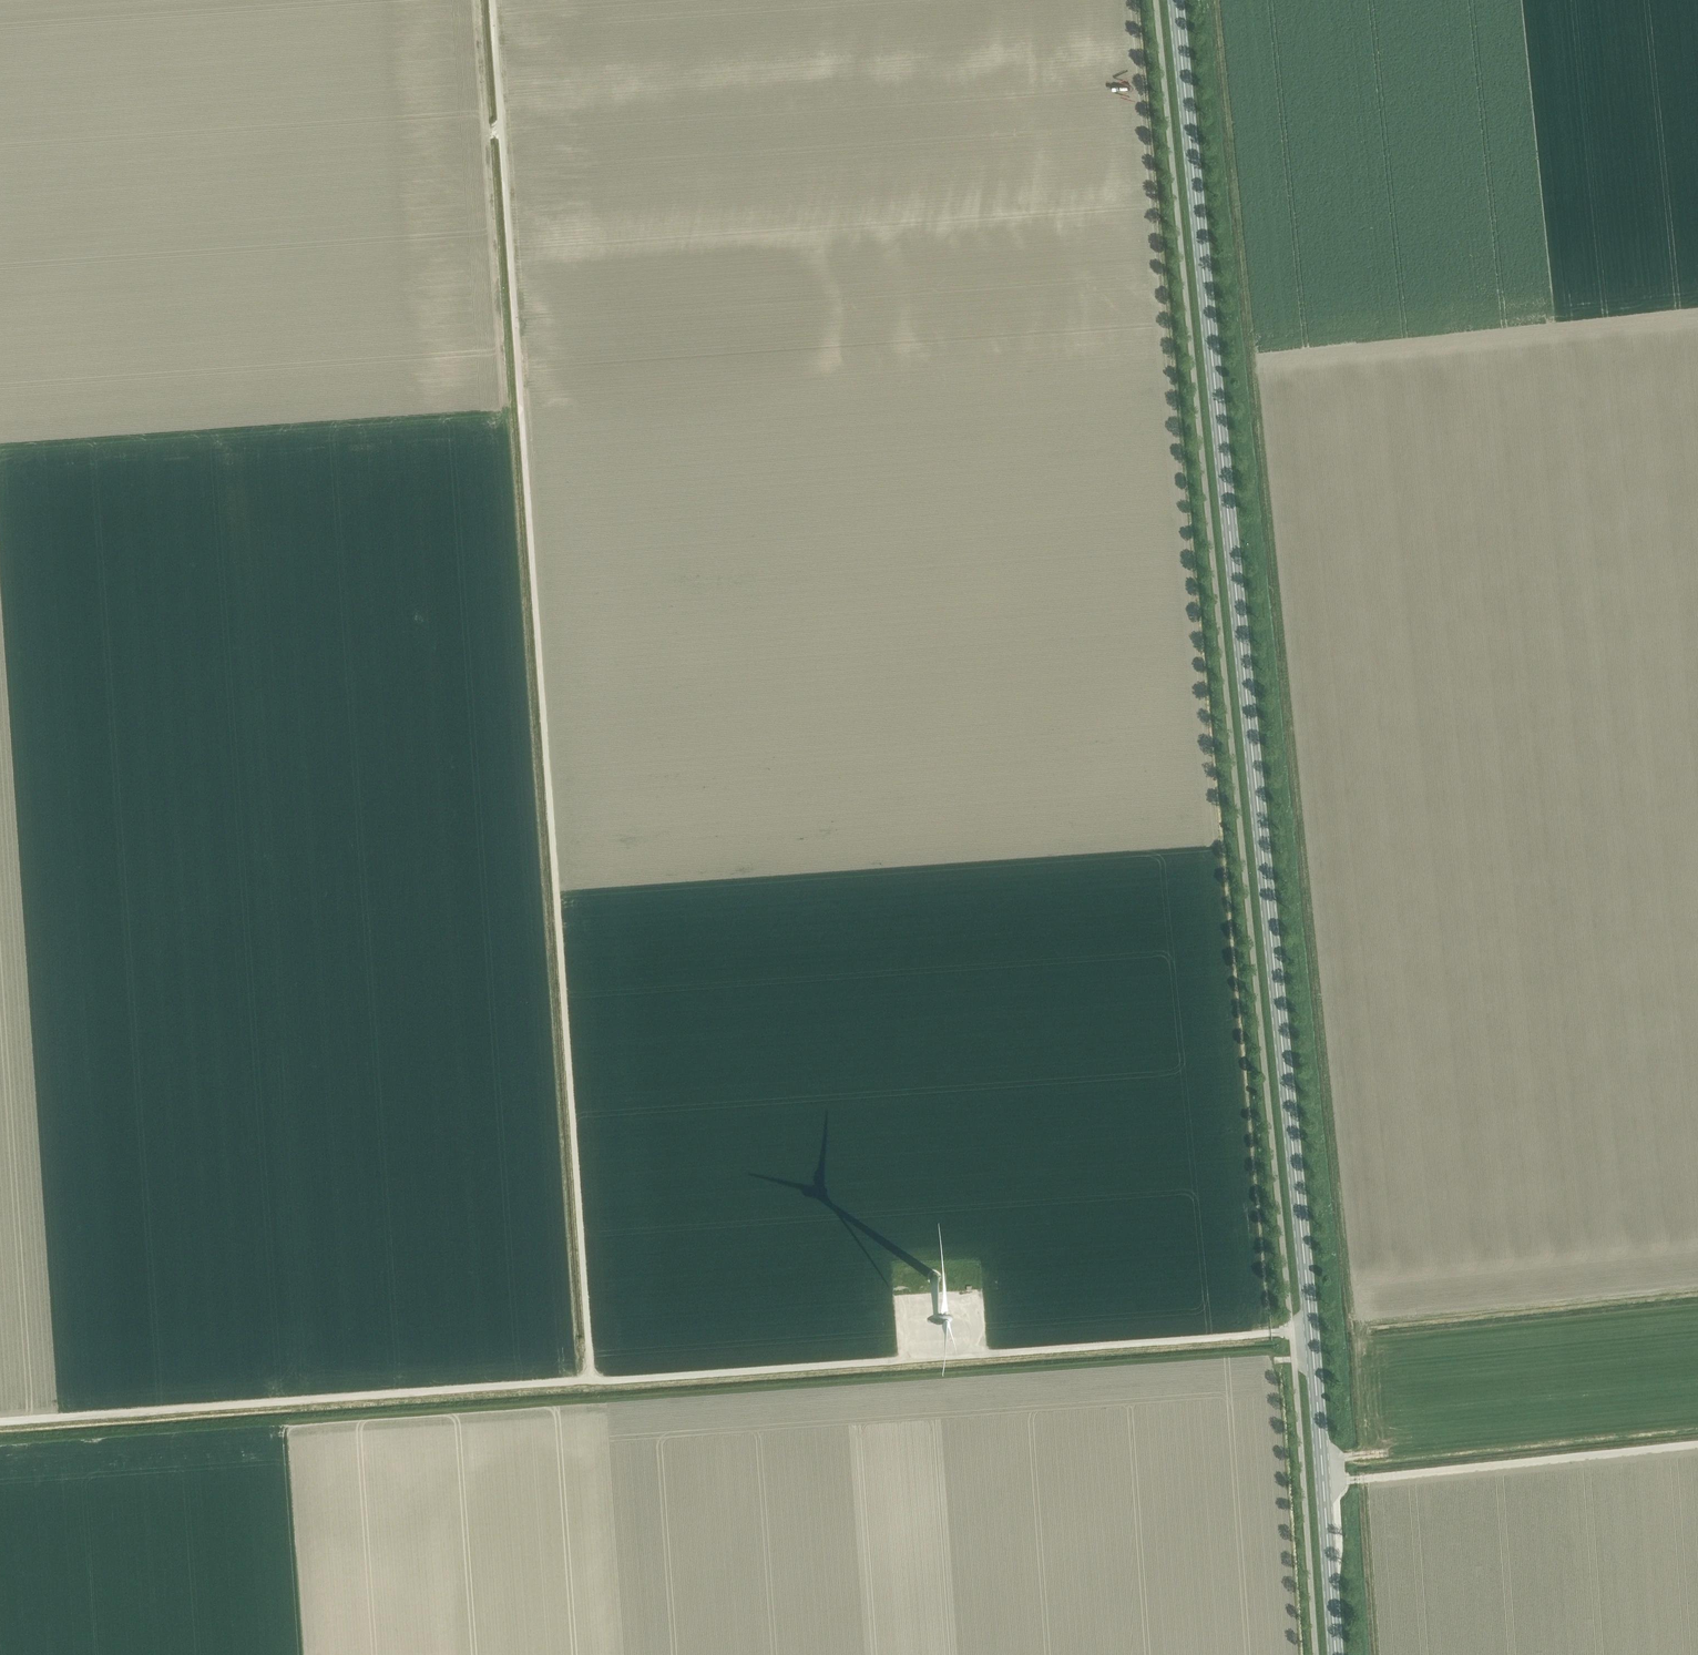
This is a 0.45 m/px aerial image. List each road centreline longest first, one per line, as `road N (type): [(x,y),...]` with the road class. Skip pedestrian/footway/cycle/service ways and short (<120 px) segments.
road 1 (secondary): [(1331,1654),(1308,1329),(1172,0)]
road 2 (track): [(591,1380),(492,0)]

